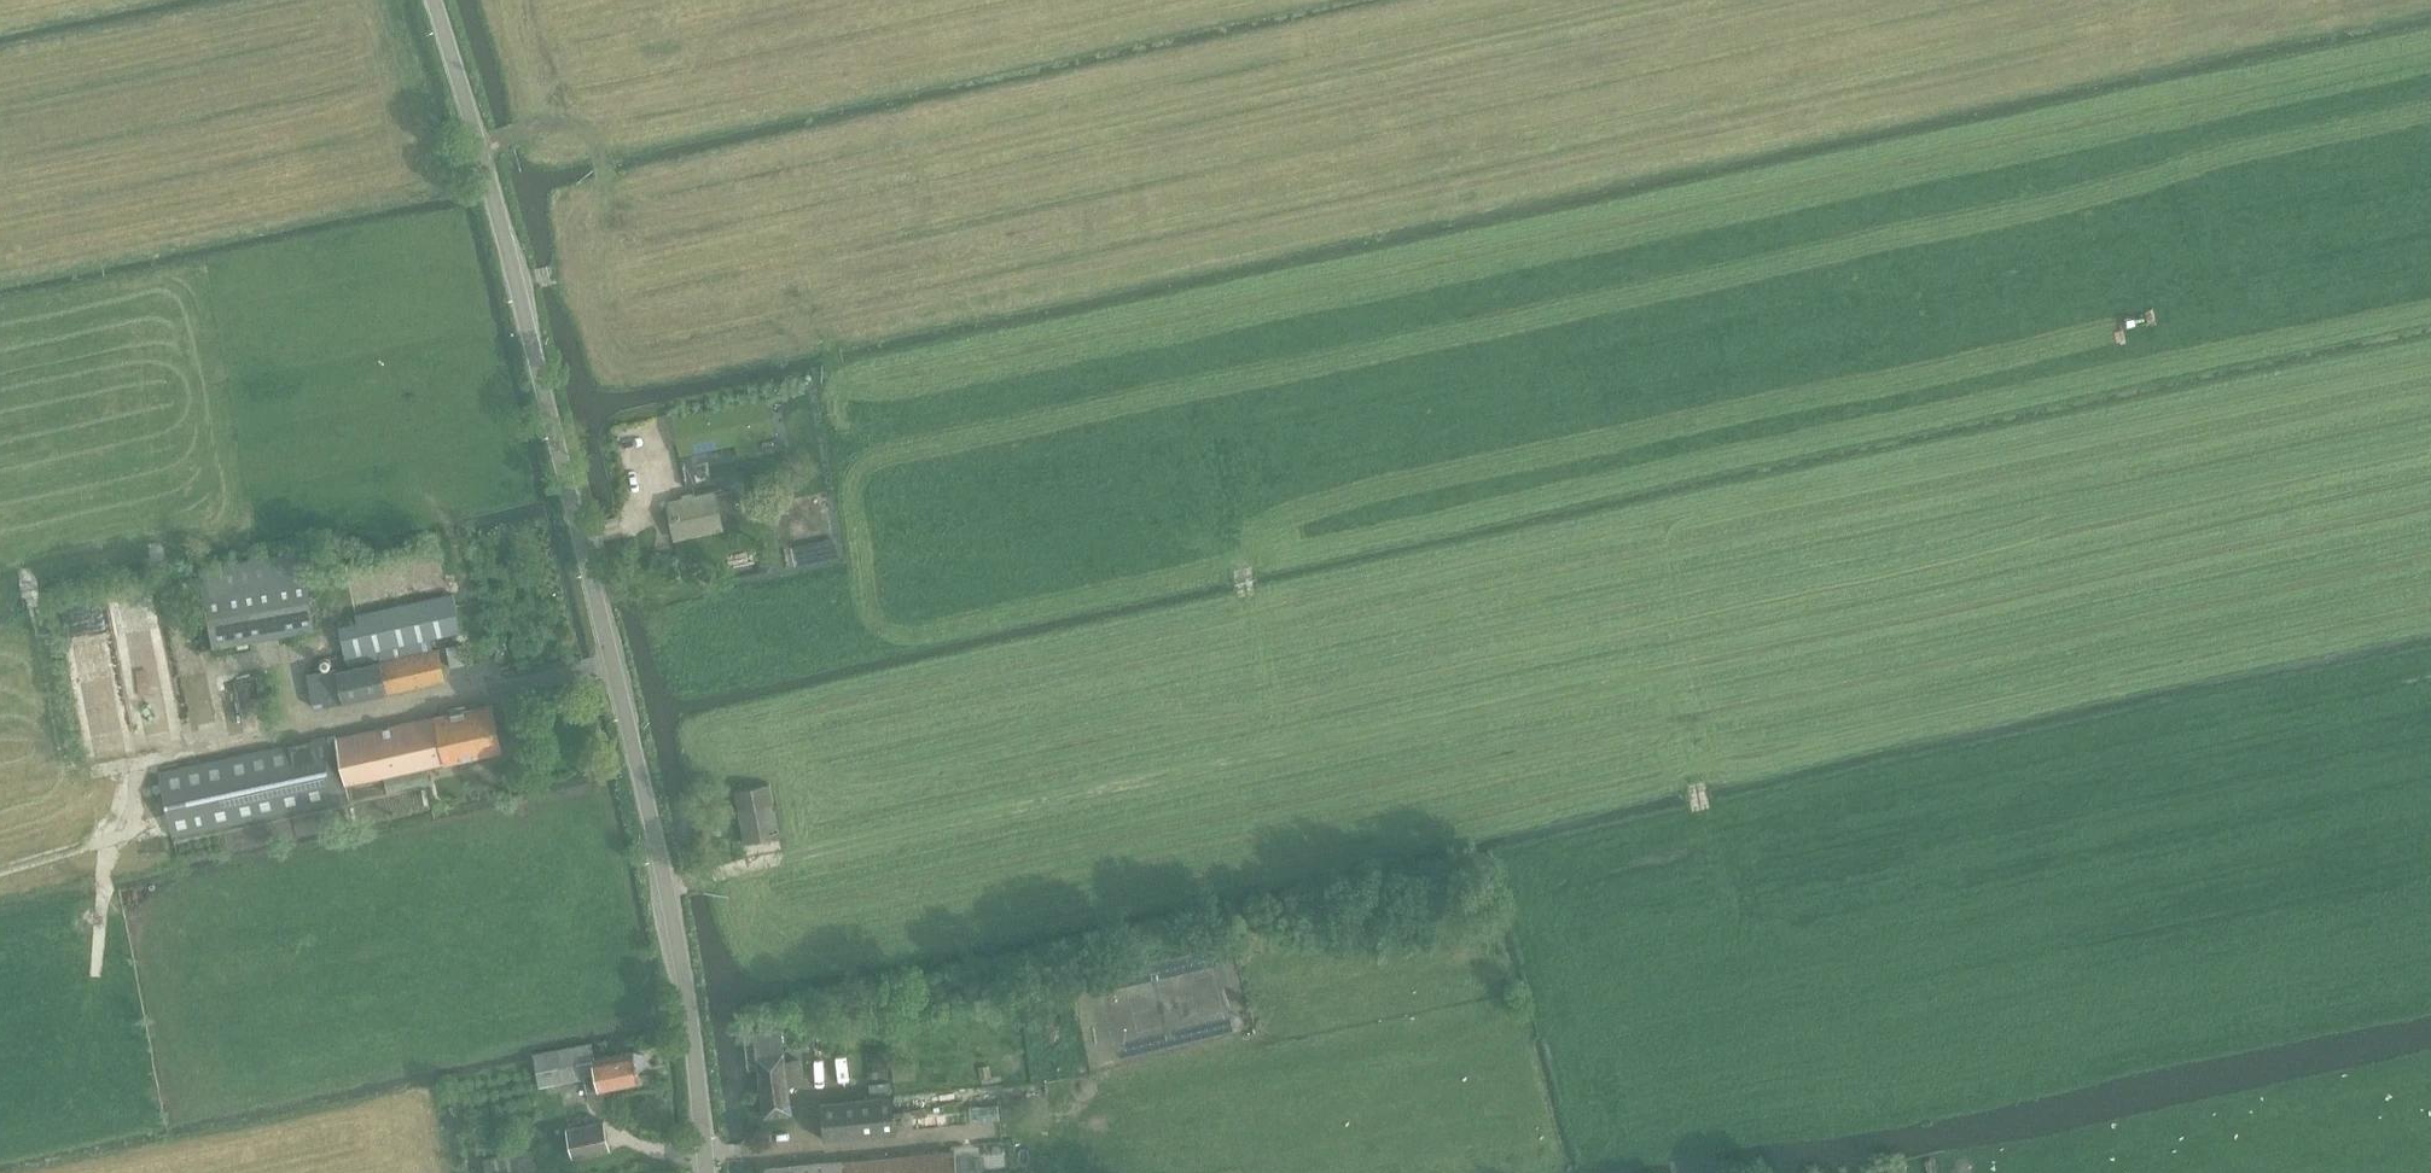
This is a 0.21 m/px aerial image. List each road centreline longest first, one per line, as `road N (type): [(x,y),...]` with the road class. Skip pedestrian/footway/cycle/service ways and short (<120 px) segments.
road 1 (tertiary): [(710,1172),(683,968),(634,753),(479,152),(431,0)]

